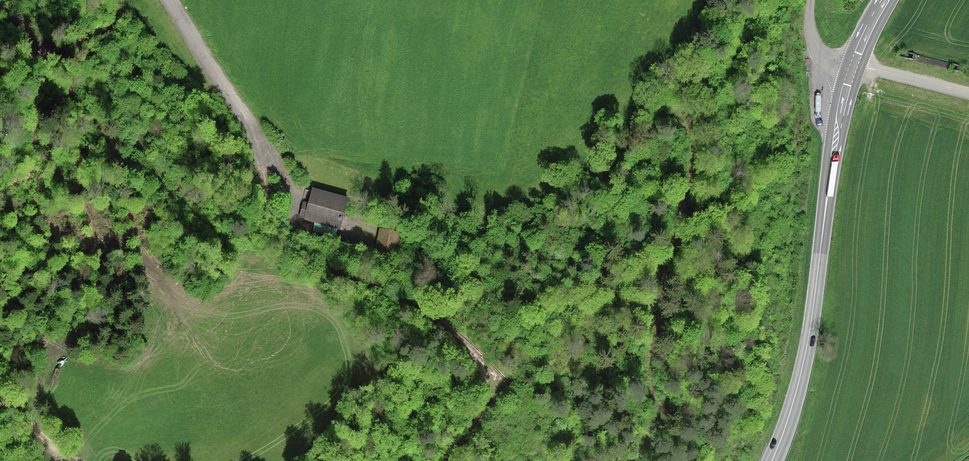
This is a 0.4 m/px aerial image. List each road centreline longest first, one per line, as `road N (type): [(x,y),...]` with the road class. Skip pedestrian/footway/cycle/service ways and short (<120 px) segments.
road 1 (track): [(442,460),(473,433),(486,399),(473,354),(432,316),(290,252),(262,198),(263,155)]
road 2 (primary): [(774,460),(798,382),(827,148),(849,64)]
road 3 (track): [(683,121),(677,212),(655,297),(650,423),(634,460)]
road 4 (track): [(0,14),(169,189)]
road 5 (unclassified): [(849,64),(968,95)]

